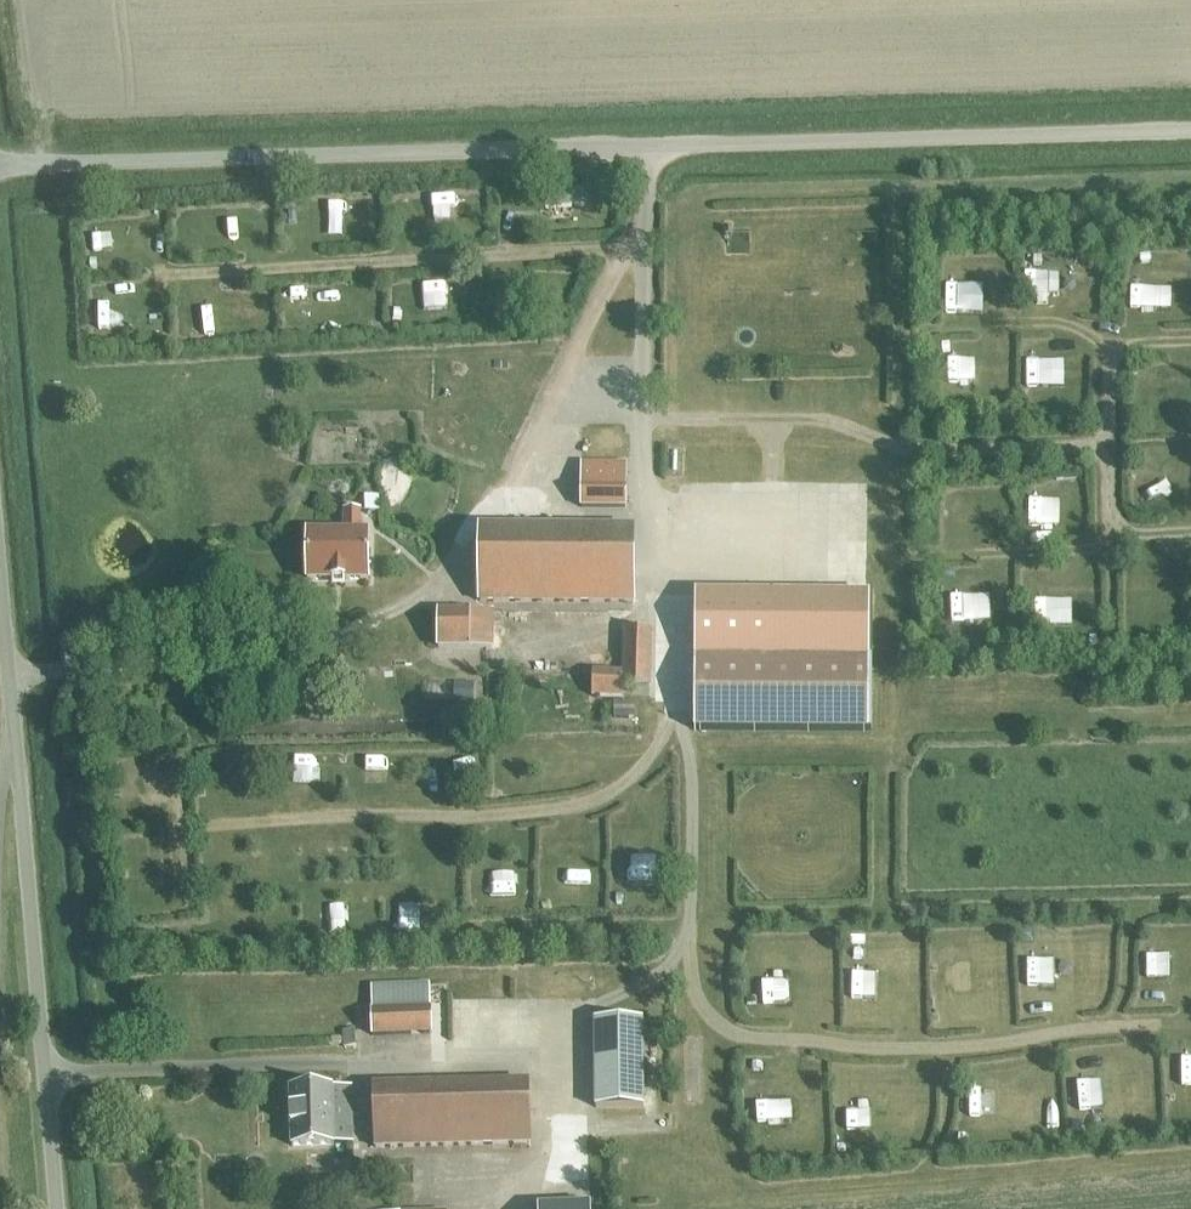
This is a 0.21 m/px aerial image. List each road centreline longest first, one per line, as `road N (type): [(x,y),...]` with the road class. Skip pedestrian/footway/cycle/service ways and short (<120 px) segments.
road 1 (unclassified): [(0,167),(1190,132)]
road 2 (track): [(647,218),(447,572),(416,602),(303,652),(7,673)]
road 3 (track): [(647,148),(644,492),(667,514),(676,714)]
road 4 (unclassified): [(59,1208),(13,743)]
road 5 (unclassified): [(13,743),(0,591)]

